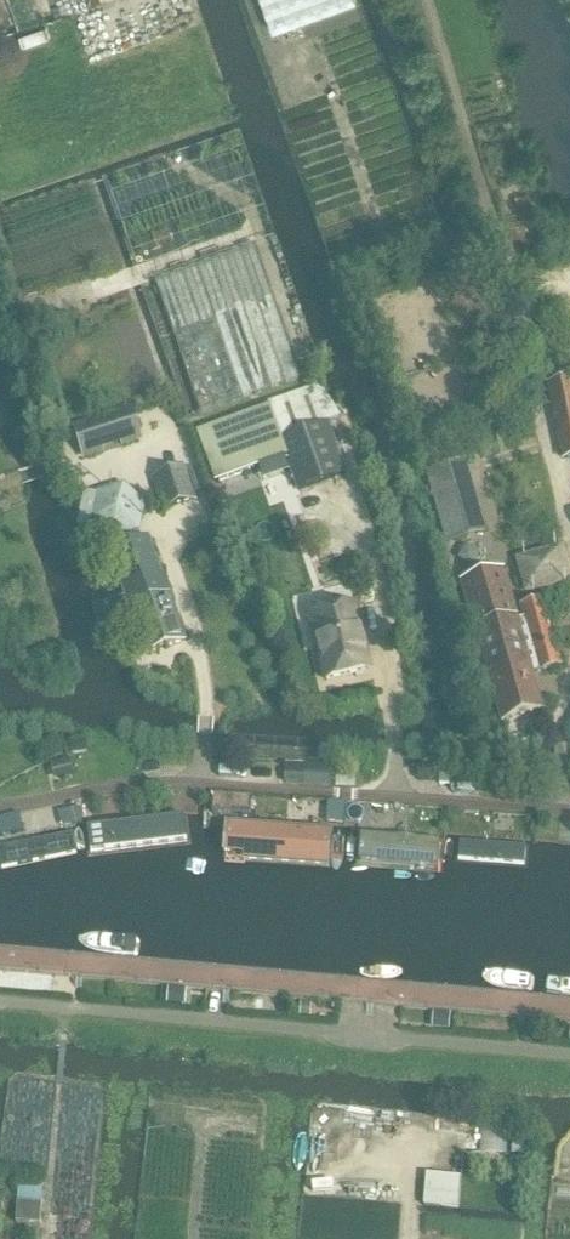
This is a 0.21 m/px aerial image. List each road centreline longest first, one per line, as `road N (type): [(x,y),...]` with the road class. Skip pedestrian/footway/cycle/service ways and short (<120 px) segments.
road 1 (unclassified): [(0,810),(172,780),(569,811)]
road 2 (unclassified): [(0,1001),(569,1054)]
road 3 (track): [(429,0),(534,365)]
road 4 (track): [(69,456),(0,263)]

